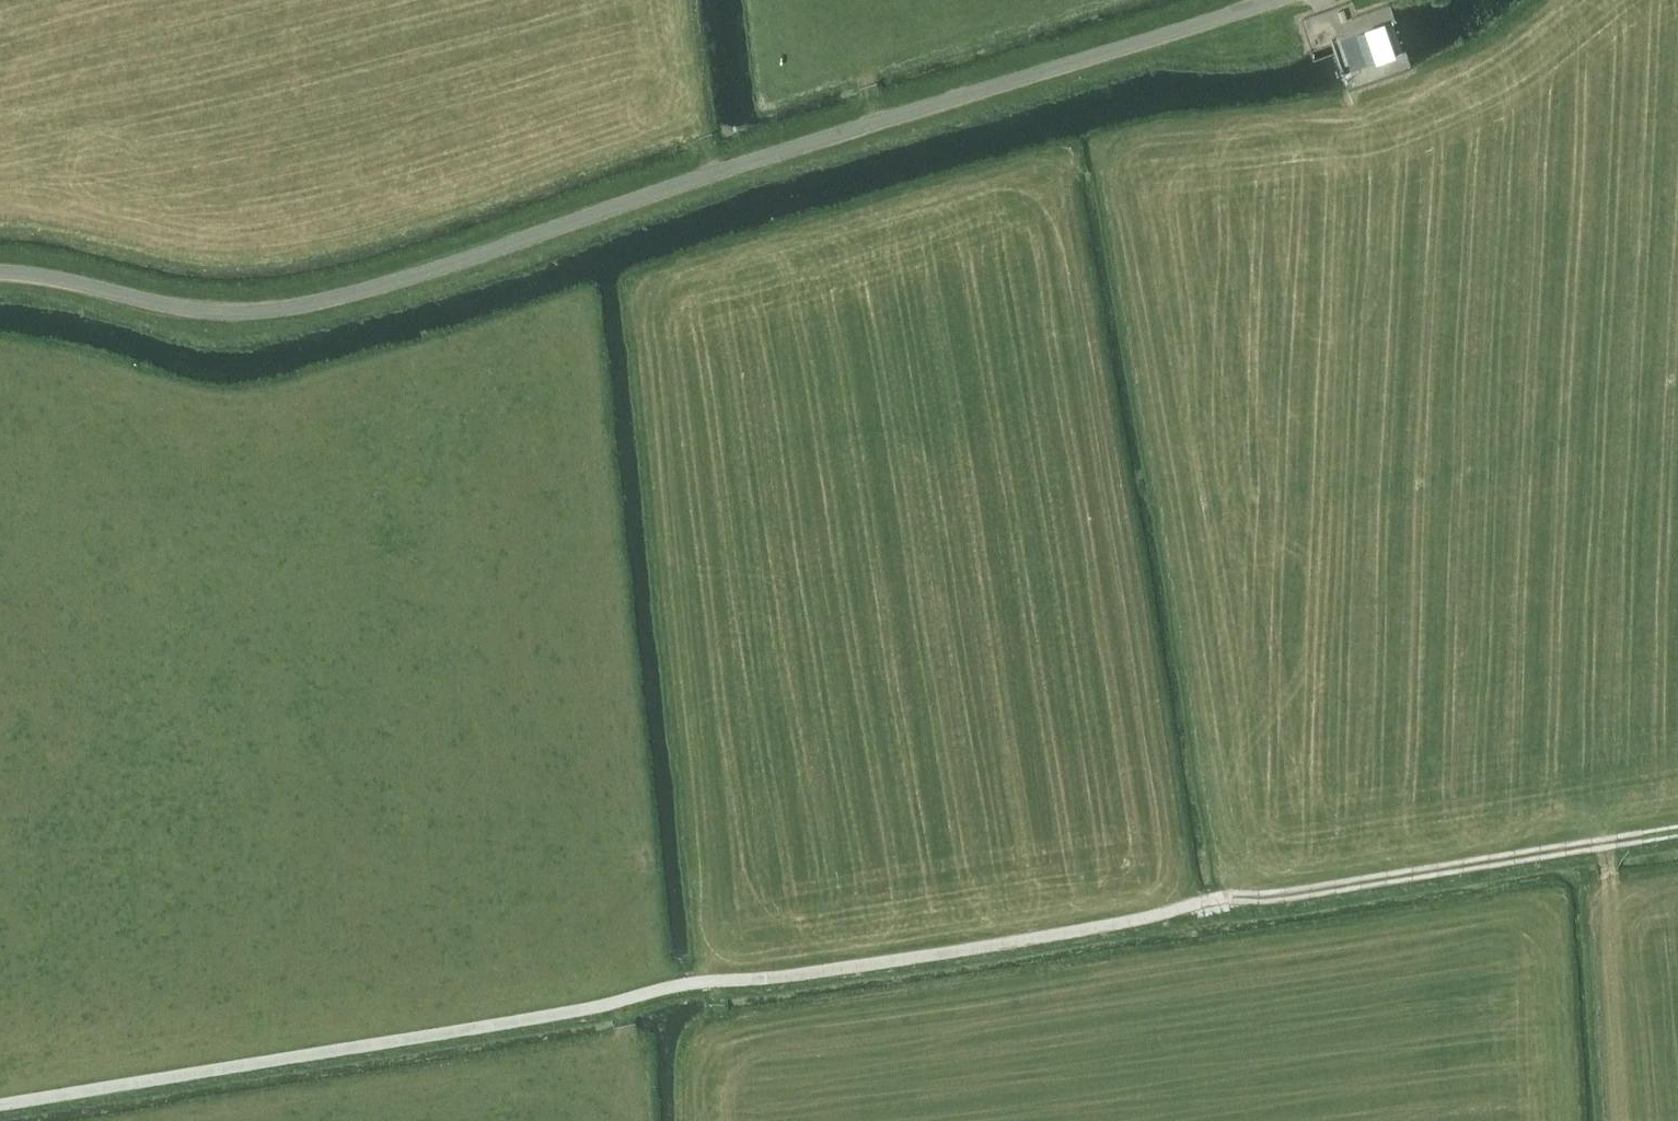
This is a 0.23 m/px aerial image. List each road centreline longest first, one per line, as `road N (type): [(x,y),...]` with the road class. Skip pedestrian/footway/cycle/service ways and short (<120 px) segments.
road 1 (track): [(0,1103),(547,1016),(677,985),(792,976),(1120,924),(1226,897),(1284,895),(1677,833)]
road 2 (unclassified): [(1268,0),(311,303),(221,313),(0,271)]

